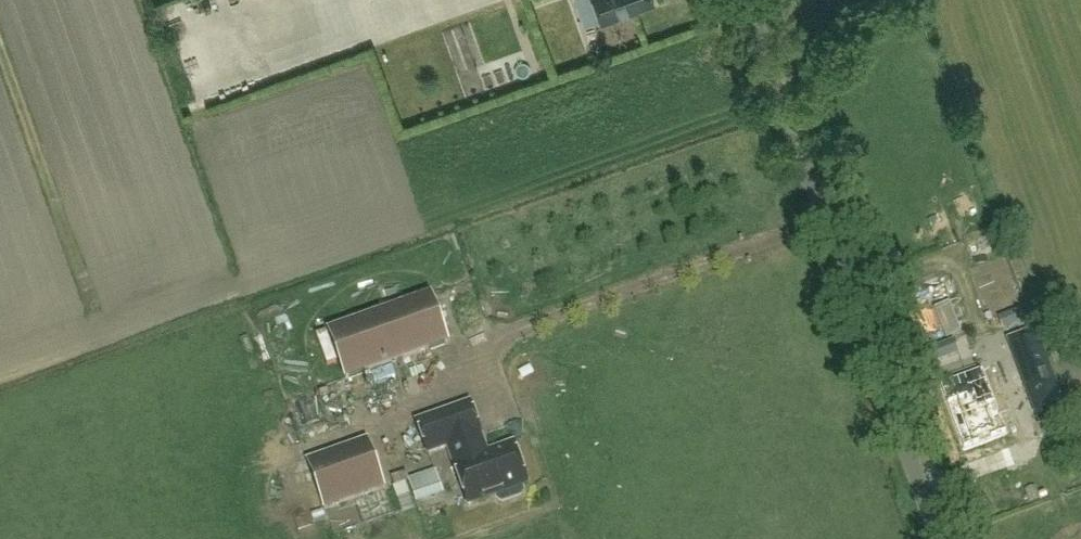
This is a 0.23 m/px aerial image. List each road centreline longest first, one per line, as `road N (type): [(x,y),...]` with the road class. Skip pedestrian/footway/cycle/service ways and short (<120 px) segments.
road 1 (unclassified): [(940,538),(745,0)]

